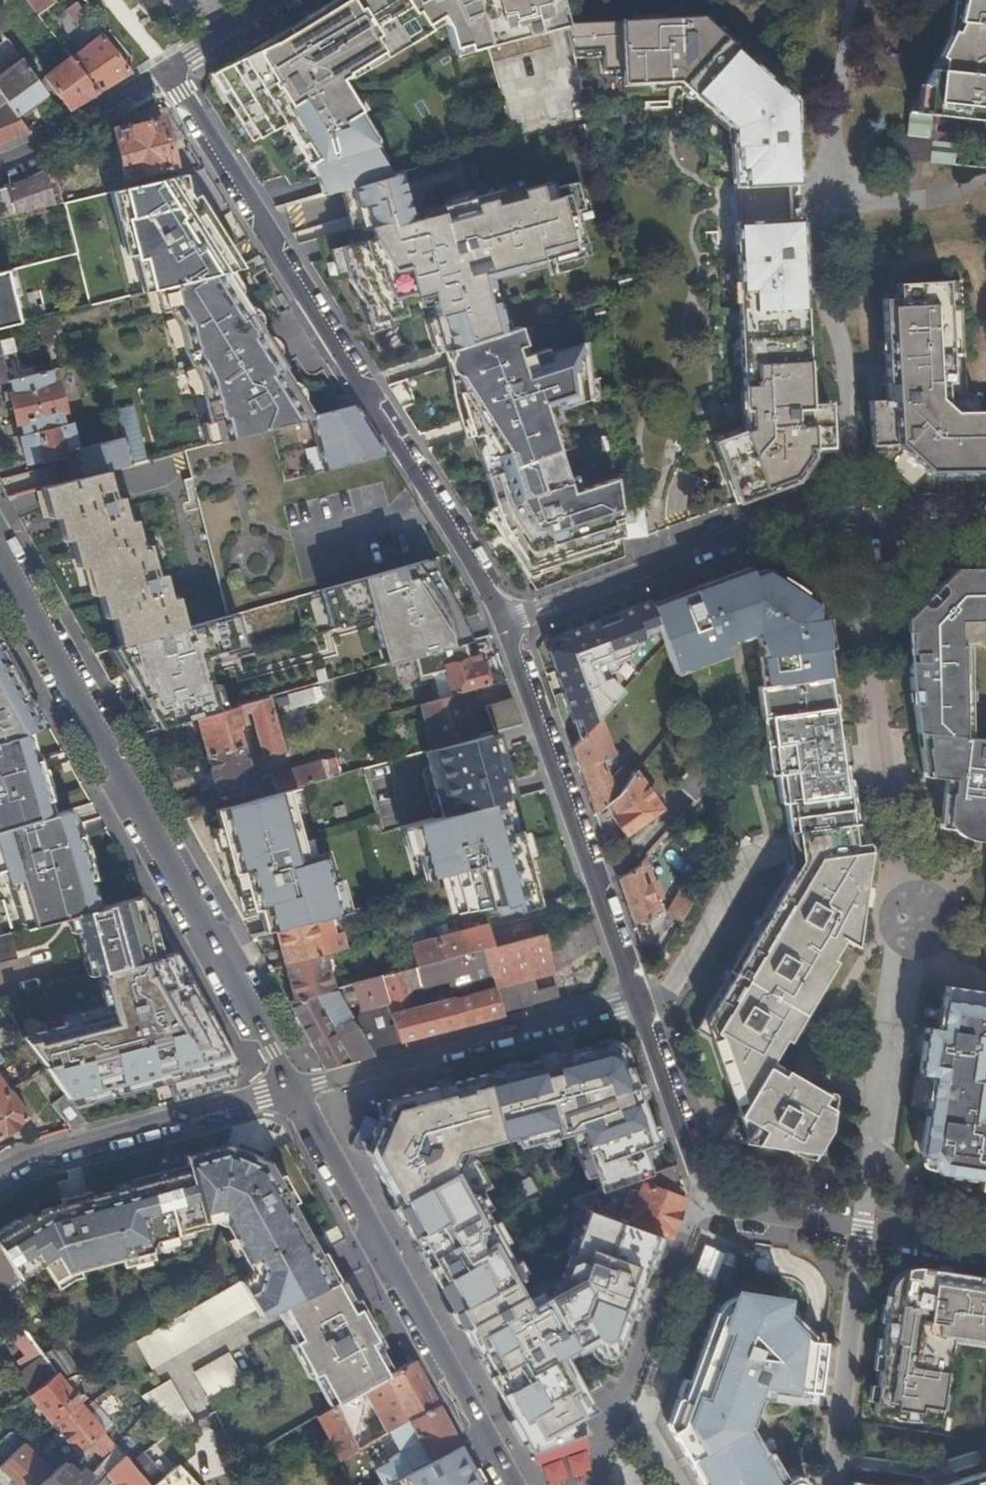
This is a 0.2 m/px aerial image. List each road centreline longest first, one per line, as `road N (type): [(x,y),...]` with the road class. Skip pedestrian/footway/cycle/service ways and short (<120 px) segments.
road 1 (residential): [(158,74),(503,620)]
road 2 (secondary): [(0,557),(290,1089)]
road 3 (residential): [(626,1004),(695,1200),(736,1222),(985,1248)]
road 4 (residential): [(985,525),(776,527),(503,620)]
road 5 (secondary): [(290,1089),(515,1484)]
road 6 (residential): [(503,620),(626,1004)]
road 7 (residential): [(626,1004),(290,1089)]
road 8 (residential): [(290,1089),(0,1181)]
road 9 (residential): [(0,160),(158,74)]
road 10 (residential): [(158,74),(283,0)]

